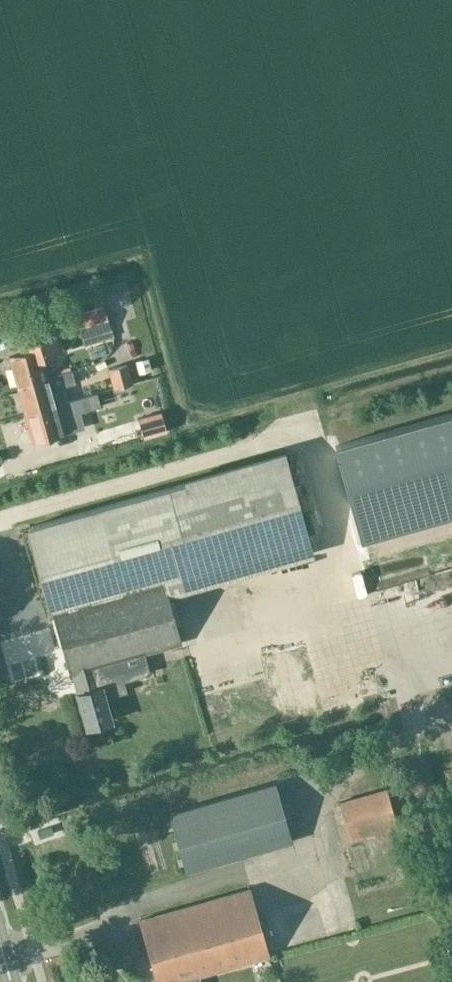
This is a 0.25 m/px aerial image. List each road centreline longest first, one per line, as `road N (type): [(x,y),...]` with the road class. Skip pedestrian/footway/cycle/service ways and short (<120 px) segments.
road 1 (track): [(246,873),(303,855),(340,787),(386,748),(451,716)]

